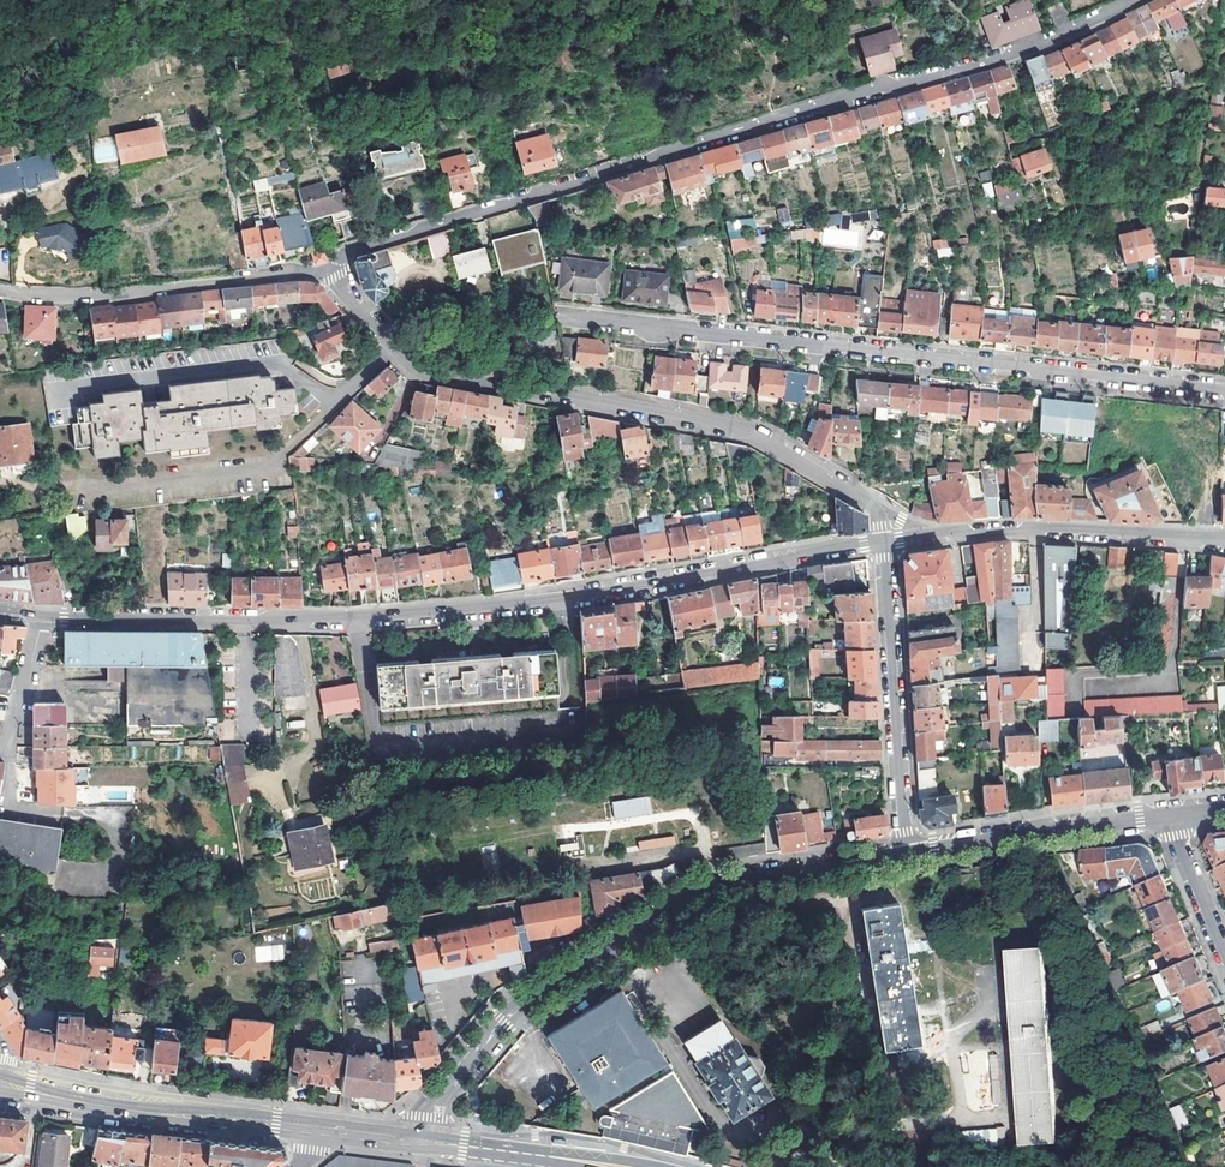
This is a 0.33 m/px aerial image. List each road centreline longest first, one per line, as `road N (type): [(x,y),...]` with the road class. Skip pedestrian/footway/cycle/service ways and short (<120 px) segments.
road 1 (residential): [(1137,0),(992,61),(774,118),(351,254),(333,278)]
road 2 (residential): [(882,541),(517,604),(281,620),(44,615)]
road 3 (residential): [(1224,389),(559,316)]
road 4 (residential): [(333,278),(421,369),(752,433),(869,503),(882,541)]
road 5 (residential): [(905,856),(730,884),(676,904),(514,1012),(428,1113),(422,1139)]
road 6 (residential): [(1218,538),(1019,526),(882,541)]
road 7 (residential): [(0,289),(102,295),(293,274),(333,278)]
road 8 (secondary): [(0,1080),(315,1125)]
road 9 (residential): [(882,541),(905,856)]
road 10 (residential): [(1168,816),(905,856)]
road 11 (secondary): [(422,1139),(615,1166)]
road 12 (residential): [(1224,955),(1168,816)]
road 13 (residential): [(44,615),(8,753)]

